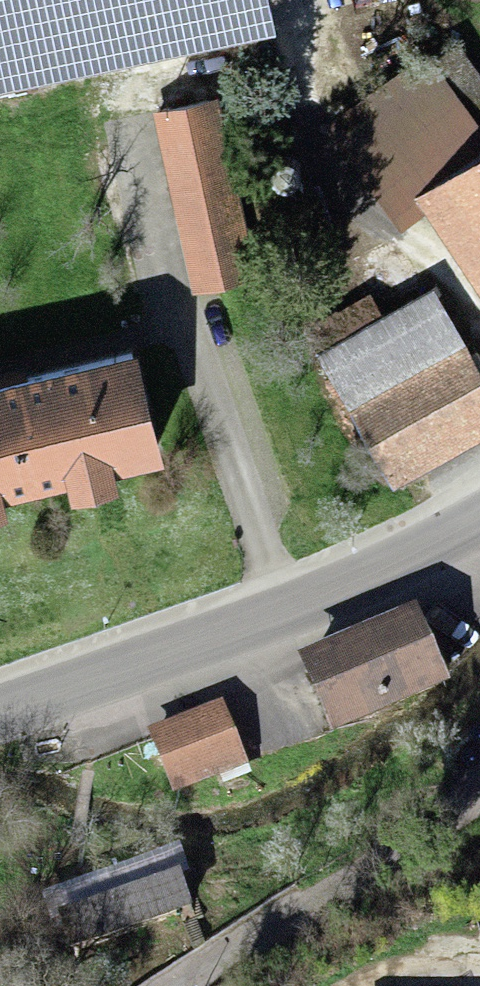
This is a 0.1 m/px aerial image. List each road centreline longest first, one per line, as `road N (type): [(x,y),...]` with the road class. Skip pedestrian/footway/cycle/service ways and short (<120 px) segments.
road 1 (secondary): [(0,716),(319,605),(470,520)]
road 2 (residential): [(186,985),(420,825),(479,764)]

